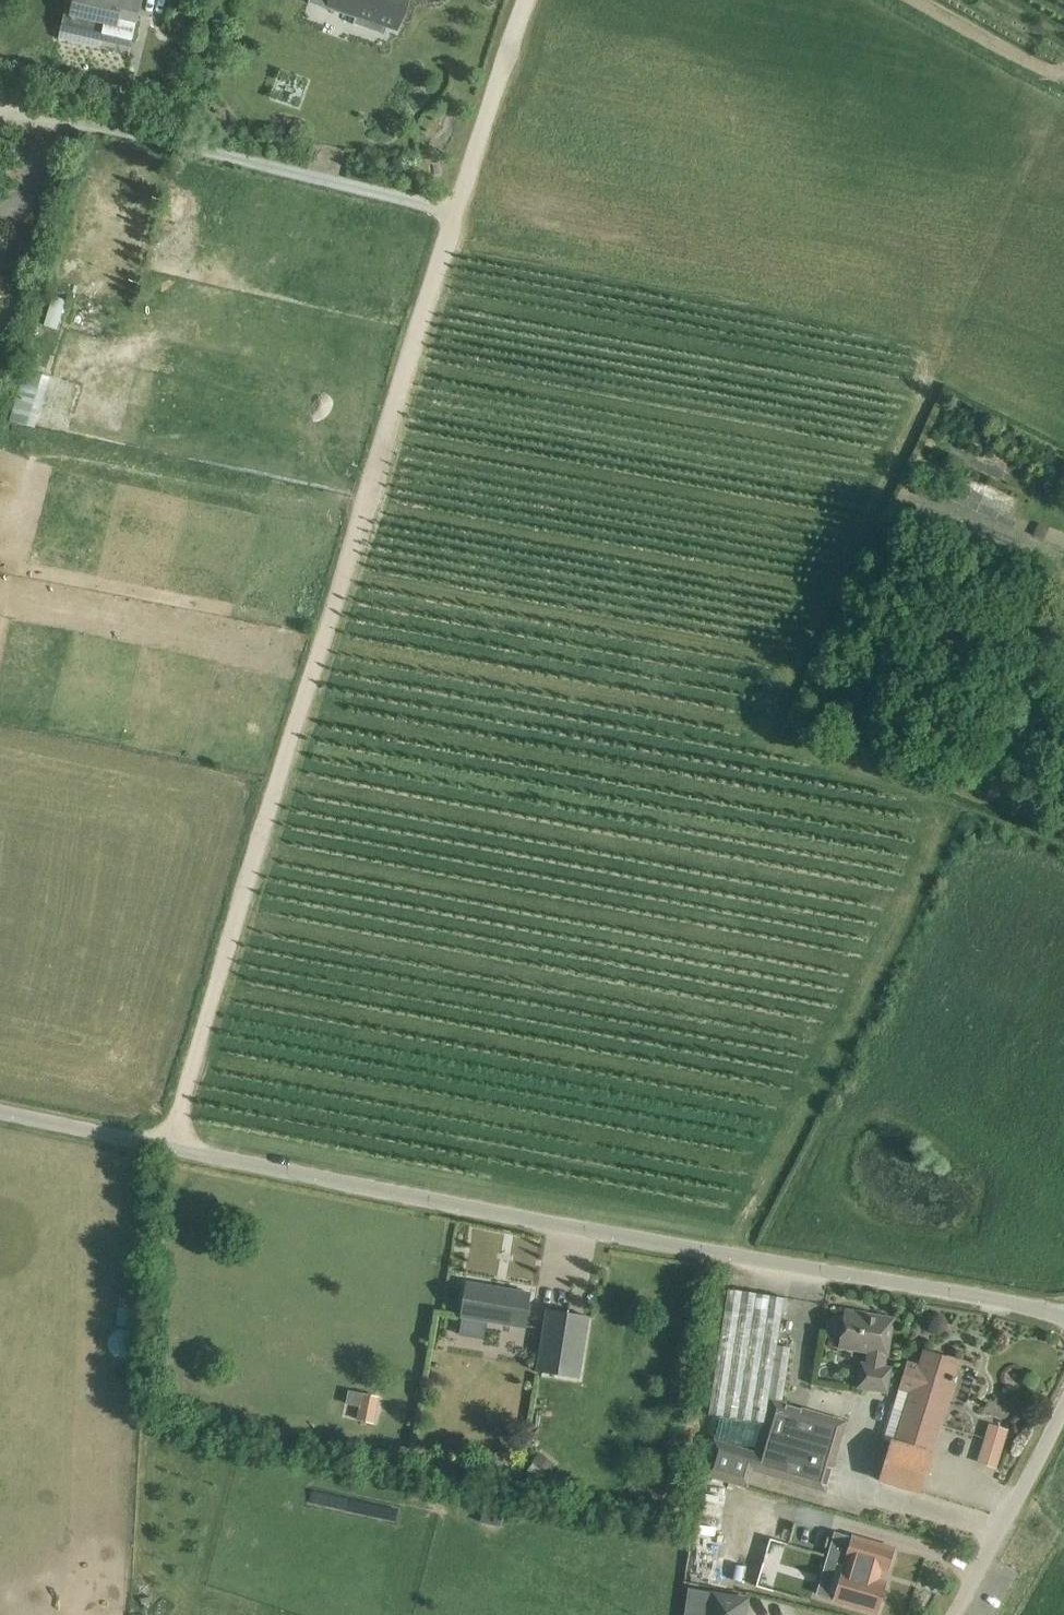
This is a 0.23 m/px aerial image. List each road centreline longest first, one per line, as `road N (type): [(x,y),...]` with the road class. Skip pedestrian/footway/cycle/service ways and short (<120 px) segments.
road 1 (track): [(173,1147),(383,429),(521,0)]
road 2 (unclassified): [(1063,1319),(0,1114)]
road 3 (track): [(95,130),(450,207)]
road 4 (unclassified): [(946,1614),(1063,1400)]

